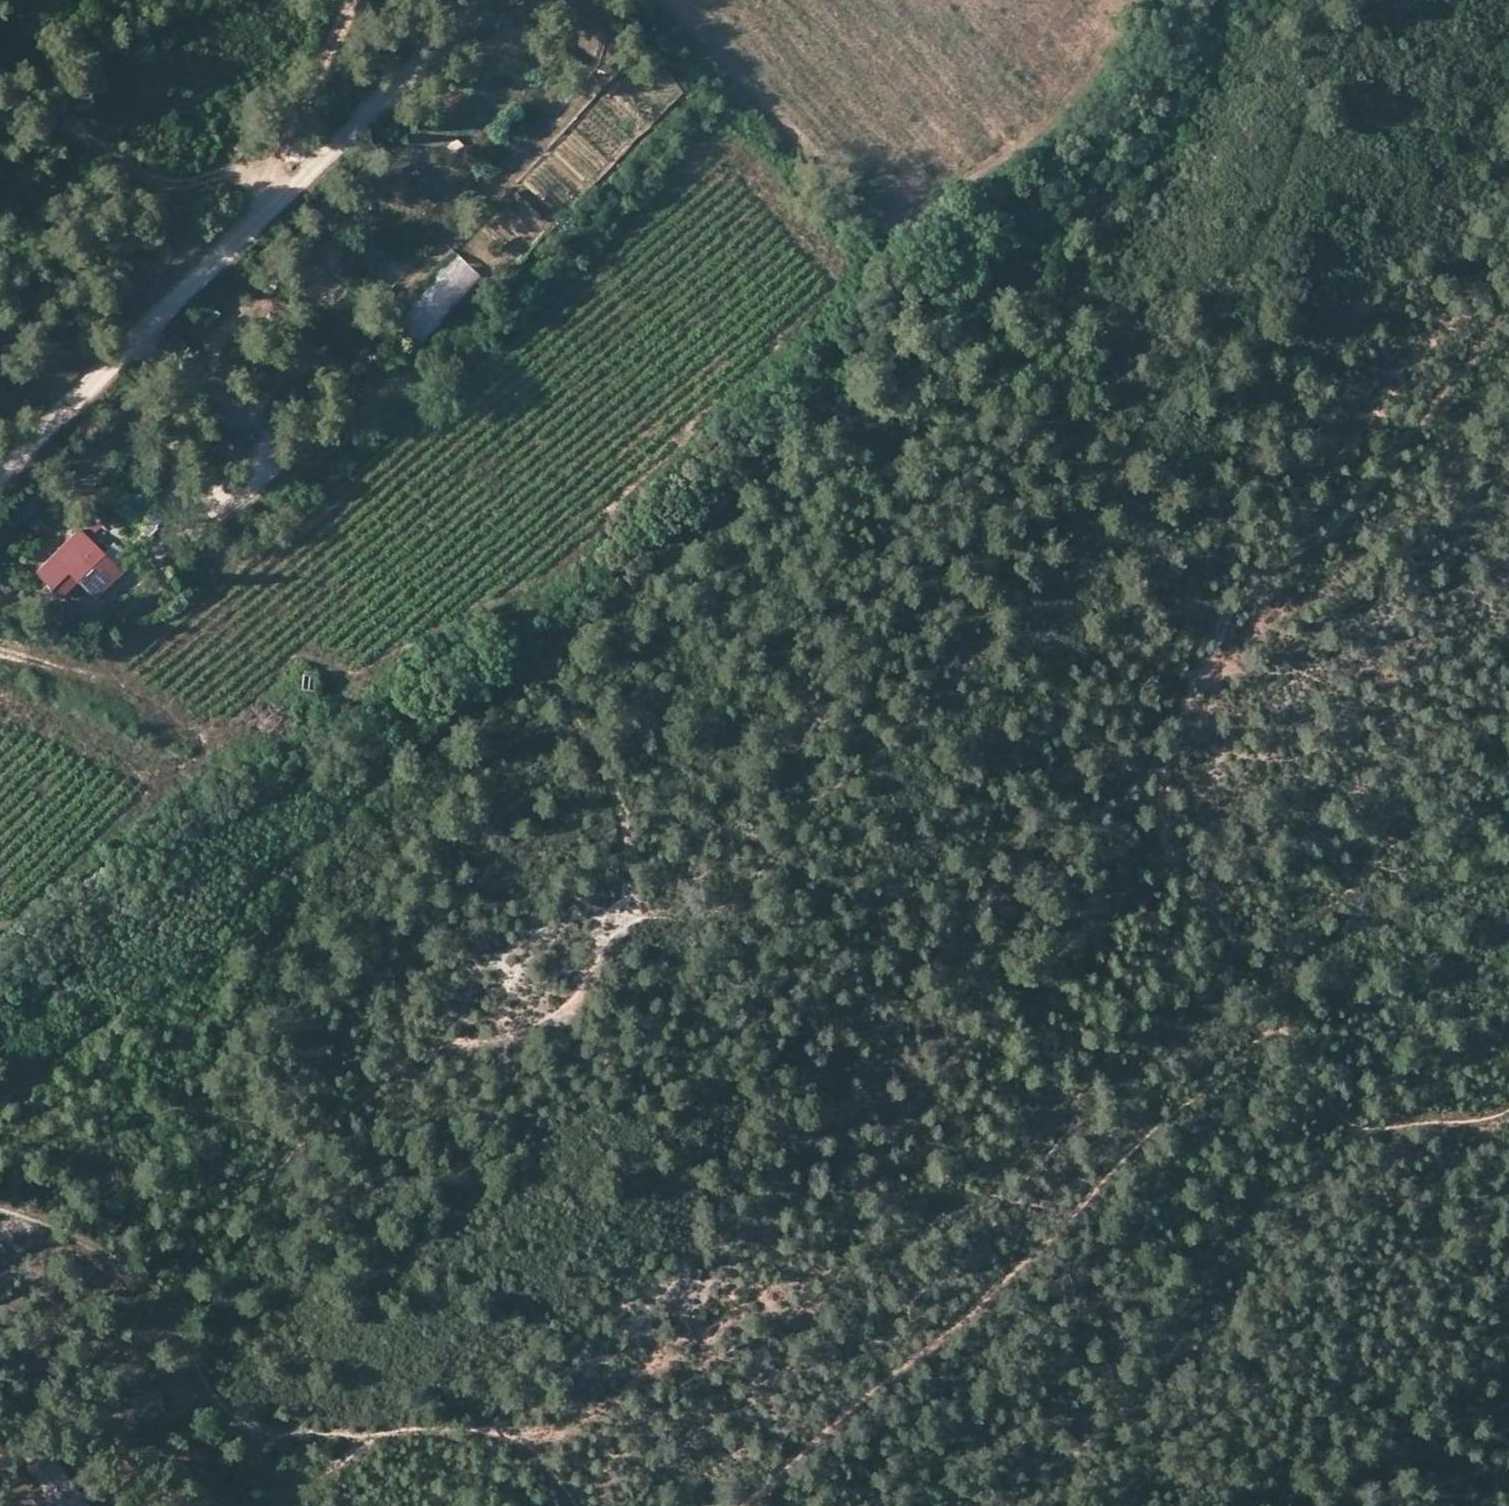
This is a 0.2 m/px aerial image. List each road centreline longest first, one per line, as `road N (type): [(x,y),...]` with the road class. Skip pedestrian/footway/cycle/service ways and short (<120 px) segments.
road 1 (unclassified): [(473,0),(355,134),(253,225),(0,484)]

